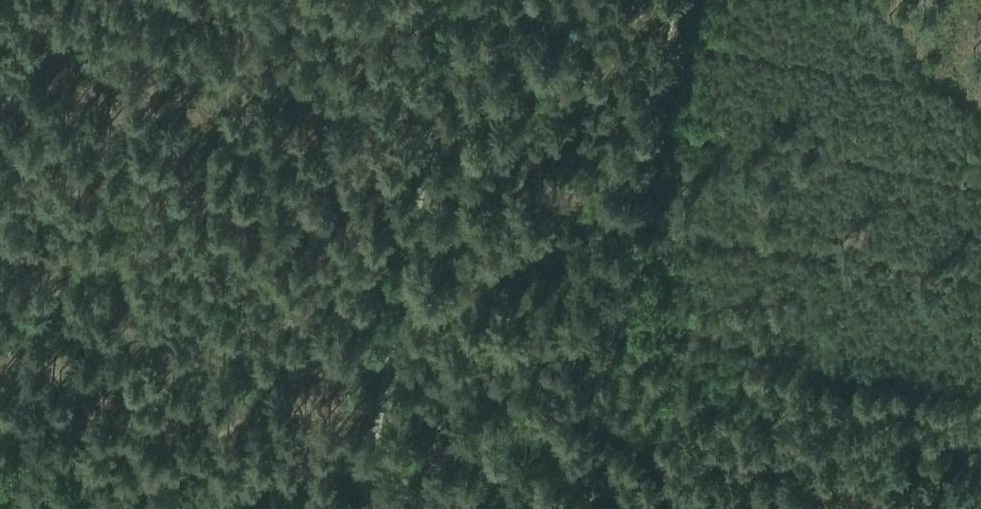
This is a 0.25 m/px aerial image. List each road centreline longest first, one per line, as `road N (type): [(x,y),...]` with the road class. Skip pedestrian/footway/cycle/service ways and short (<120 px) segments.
road 1 (track): [(673,0),(580,508)]
road 2 (track): [(0,410),(409,490)]

